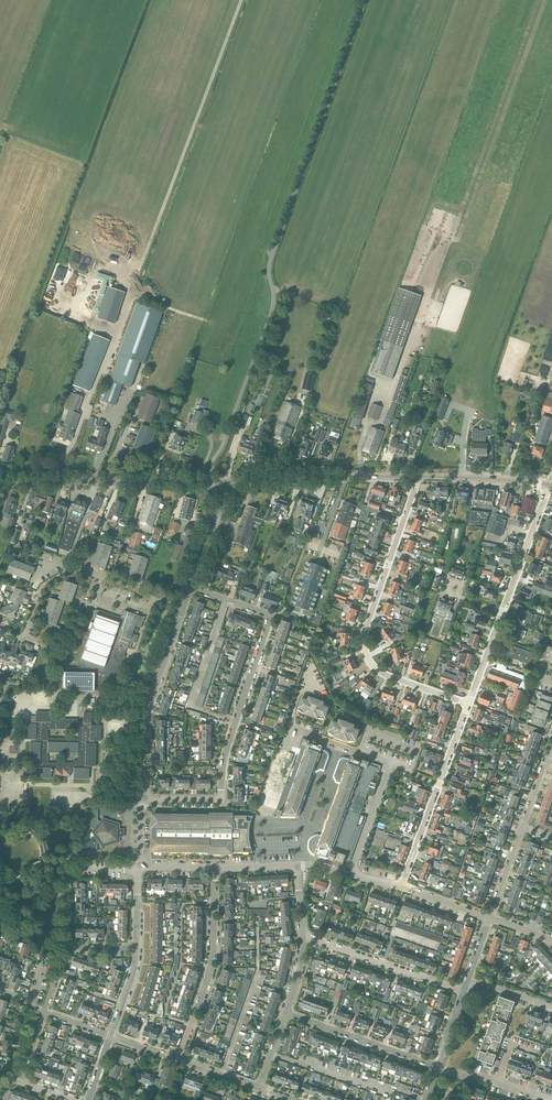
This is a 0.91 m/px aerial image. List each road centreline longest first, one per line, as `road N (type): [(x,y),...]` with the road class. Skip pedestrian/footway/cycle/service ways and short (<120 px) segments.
road 1 (residential): [(190,588),(270,617),(225,758),(223,798),(145,799)]
road 2 (residential): [(469,704),(379,671),(364,646),(417,476)]
road 3 (residential): [(351,874),(391,762),(295,728),(307,690)]
road 4 (tertiary): [(0,484),(225,481)]
road 5 (unclassified): [(145,799),(151,697),(184,605)]
road 6 (residential): [(179,1060),(211,972),(214,868)]
road 7 (residential): [(401,887),(469,704)]
road 8 (residential): [(464,992),(303,937)]
road 9 (residential): [(286,1012),(437,1067)]
road 10 (residential): [(502,613),(548,484)]
road 11 (tertiary): [(548,484),(417,476)]
road 12 (tertiary): [(348,477),(225,481)]

